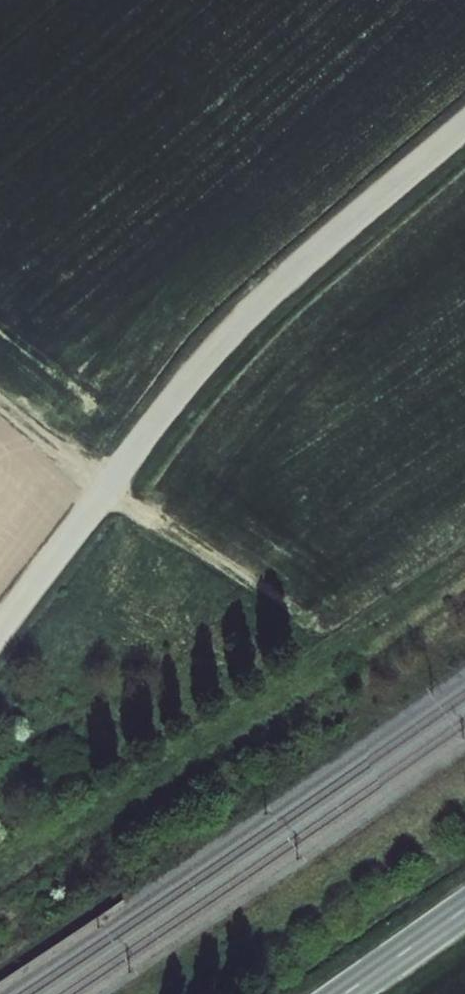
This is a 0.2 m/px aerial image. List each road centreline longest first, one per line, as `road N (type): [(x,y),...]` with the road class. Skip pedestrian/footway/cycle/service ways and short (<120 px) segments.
road 1 (unclassified): [(464,127),(215,350),(0,629)]
road 2 (secondary): [(464,909),(346,993)]
road 3 (track): [(0,402),(108,487)]

